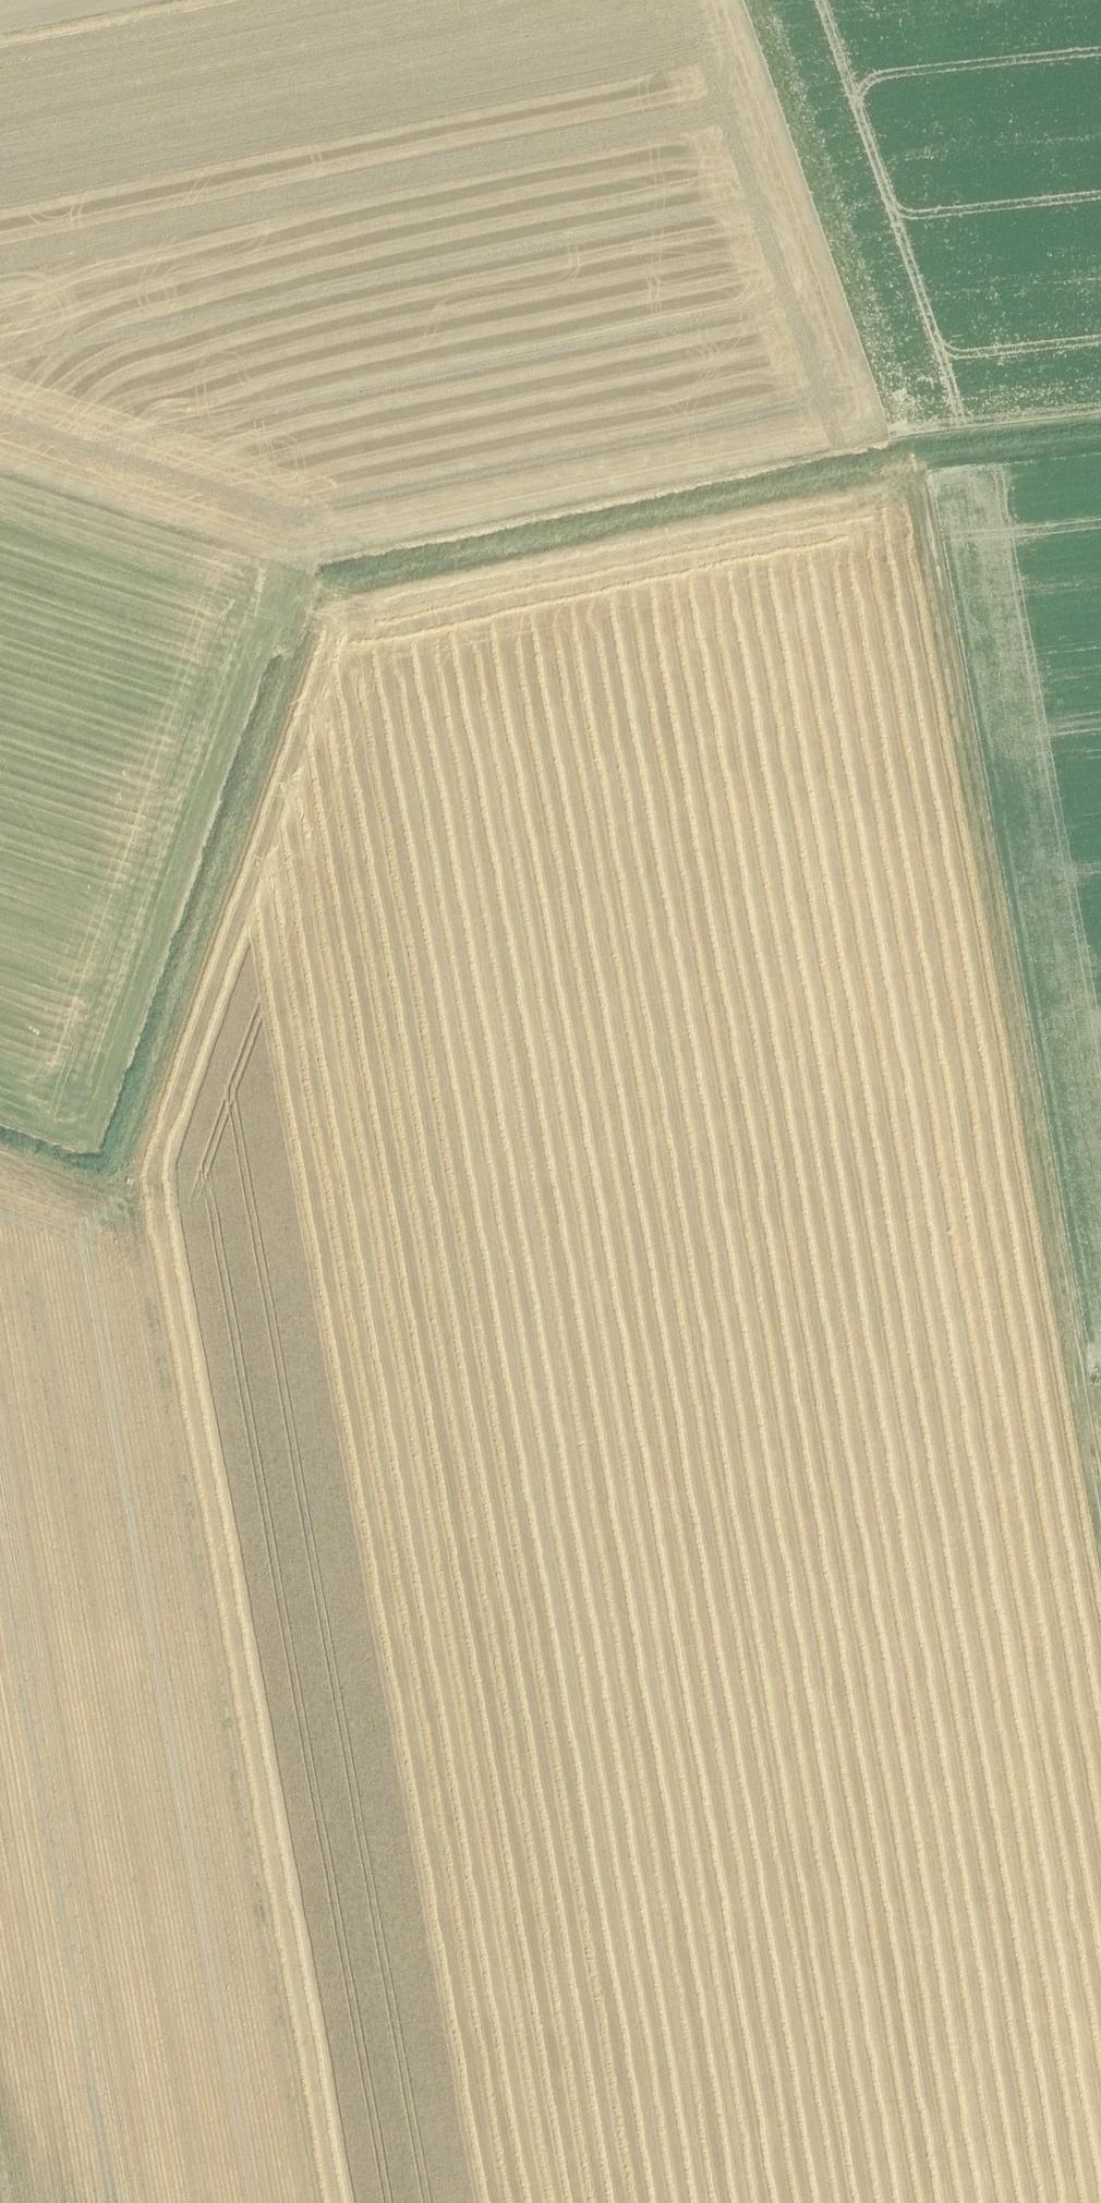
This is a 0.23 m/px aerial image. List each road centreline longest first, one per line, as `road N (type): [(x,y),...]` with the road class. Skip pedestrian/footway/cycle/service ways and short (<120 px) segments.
road 1 (track): [(914,475),(1100,1489)]
road 2 (track): [(197,0),(0,43)]

